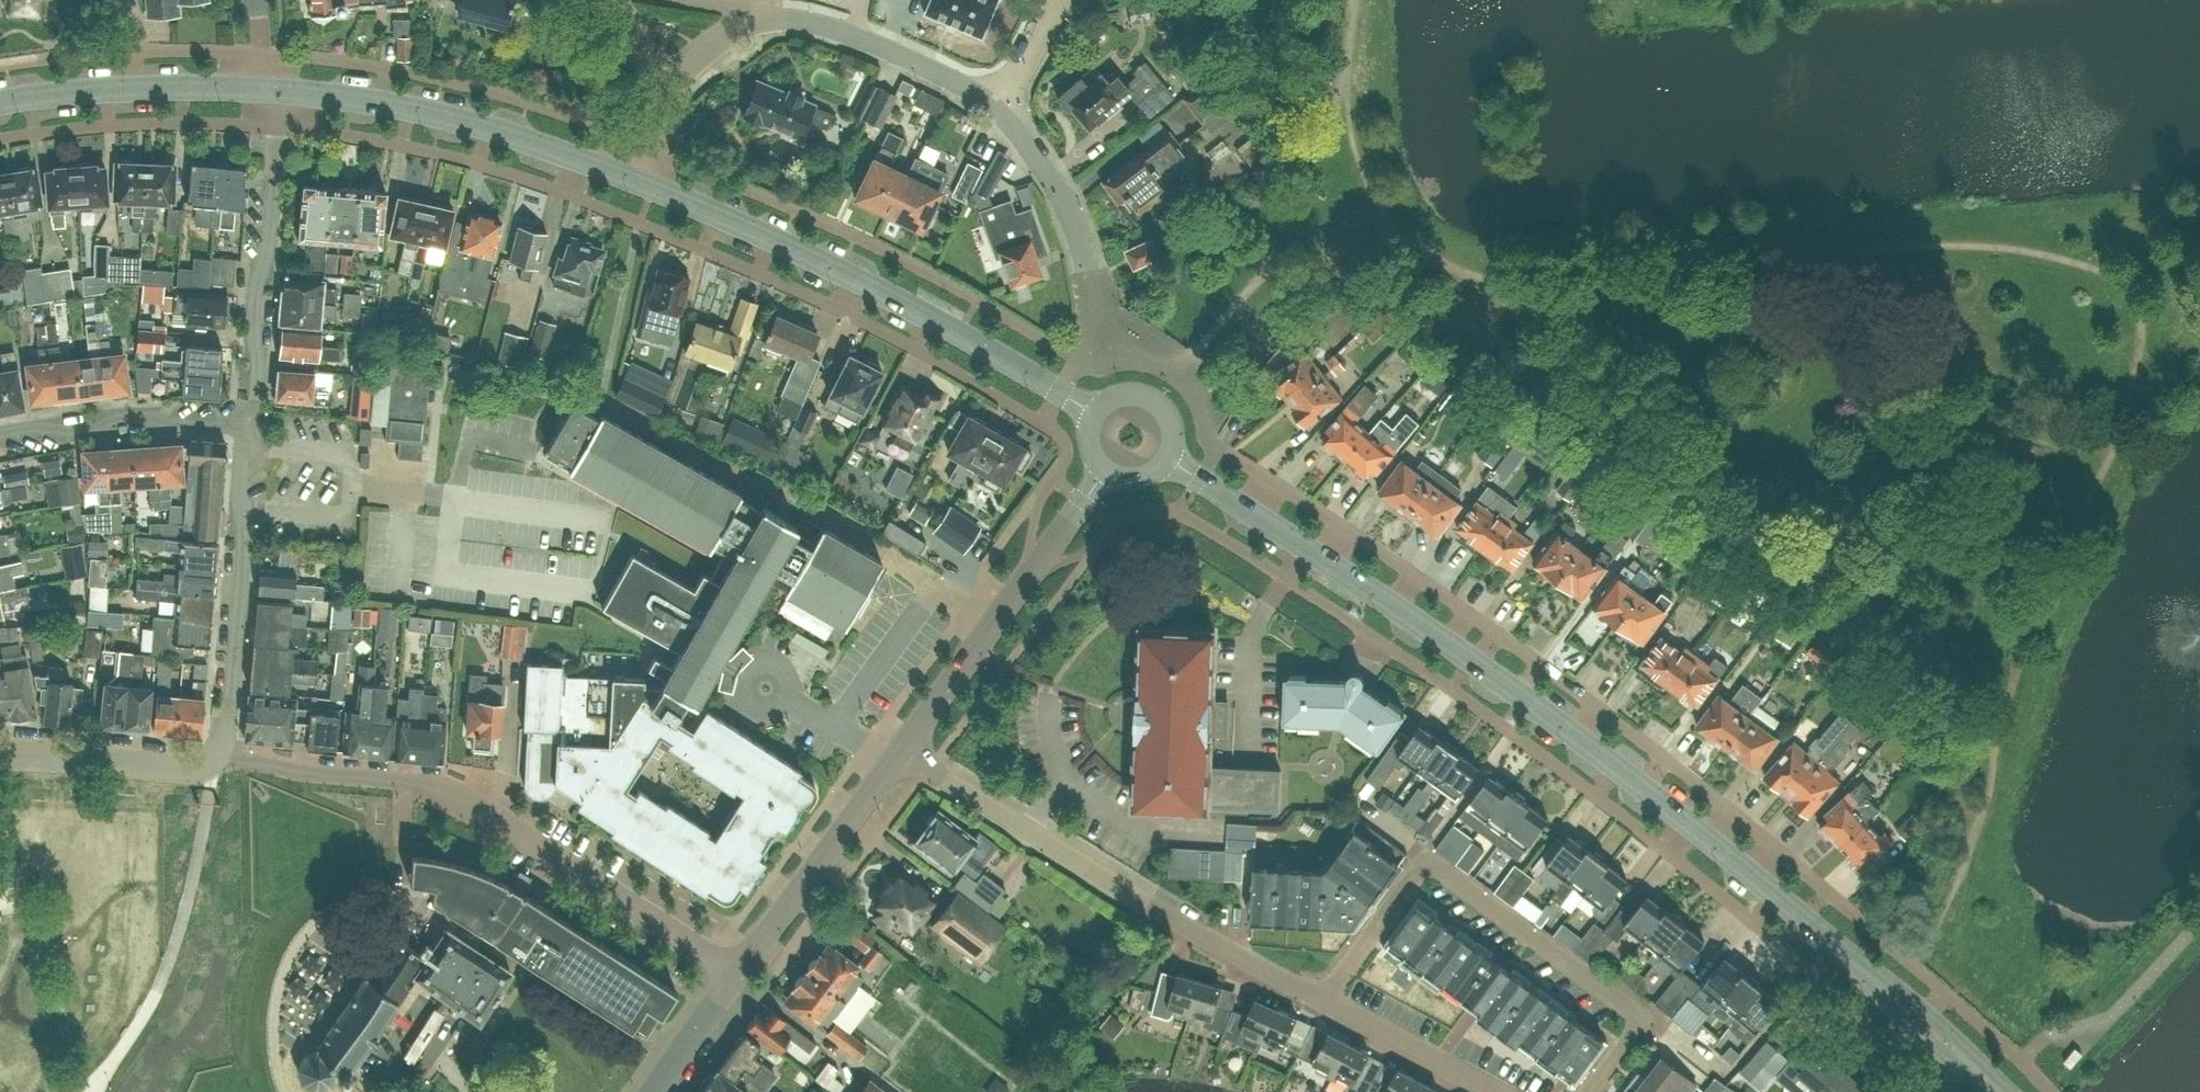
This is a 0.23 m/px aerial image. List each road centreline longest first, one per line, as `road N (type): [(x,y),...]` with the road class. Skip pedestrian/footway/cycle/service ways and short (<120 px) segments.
road 1 (tertiary): [(2006,1091),(1660,800),(1498,677),(1169,459)]
road 2 (residential): [(905,750),(1318,1001),(1497,1091)]
road 3 (residential): [(216,764),(405,779),(452,792),(740,972)]
road 4 (tertiary): [(1094,412),(908,301),(635,182)]
road 5 (residential): [(1001,108),(919,62),(822,26),(770,19),(726,36),(683,71),(663,101)]
road 6 (tertiary): [(635,182),(518,138),(395,107),(270,90)]
road 7 (residential): [(905,750),(1104,470)]
road 8 (residential): [(216,764),(247,422)]
road 9 (residential): [(247,422),(267,248),(270,90)]
road 10 (residential): [(740,972),(905,750)]
road 11 (tertiary): [(270,90),(81,93),(0,103)]
road 12 (residential): [(0,435),(141,415),(169,423),(247,422)]
road 13 (residential): [(1092,291),(1050,172),(1001,108)]
road 14 (residential): [(29,756),(216,764)]
road 15 (residential): [(653,1091),(740,972)]
road 16 (tertiary): [(1169,459),(1175,440),(1163,404),(1126,392),(1094,412)]
road 17 (residential): [(1001,108),(1055,0)]

